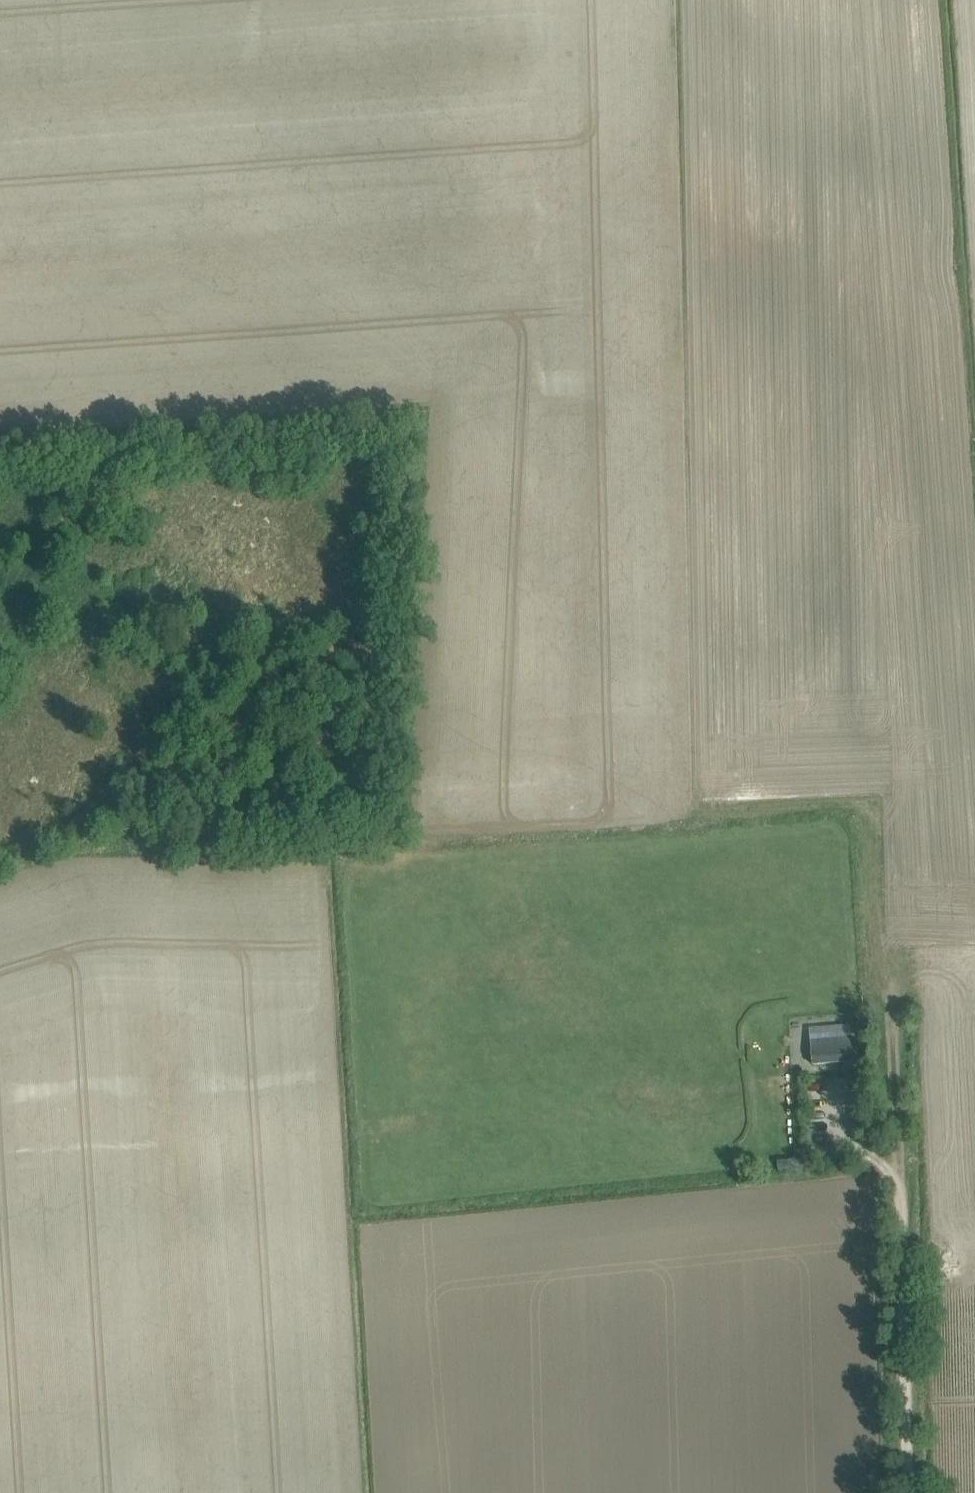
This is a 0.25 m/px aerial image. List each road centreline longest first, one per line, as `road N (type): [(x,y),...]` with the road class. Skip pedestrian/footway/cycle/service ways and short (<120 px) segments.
road 1 (track): [(909,1492),(895,1009)]
road 2 (track): [(900,1177),(832,1106),(825,1076)]

